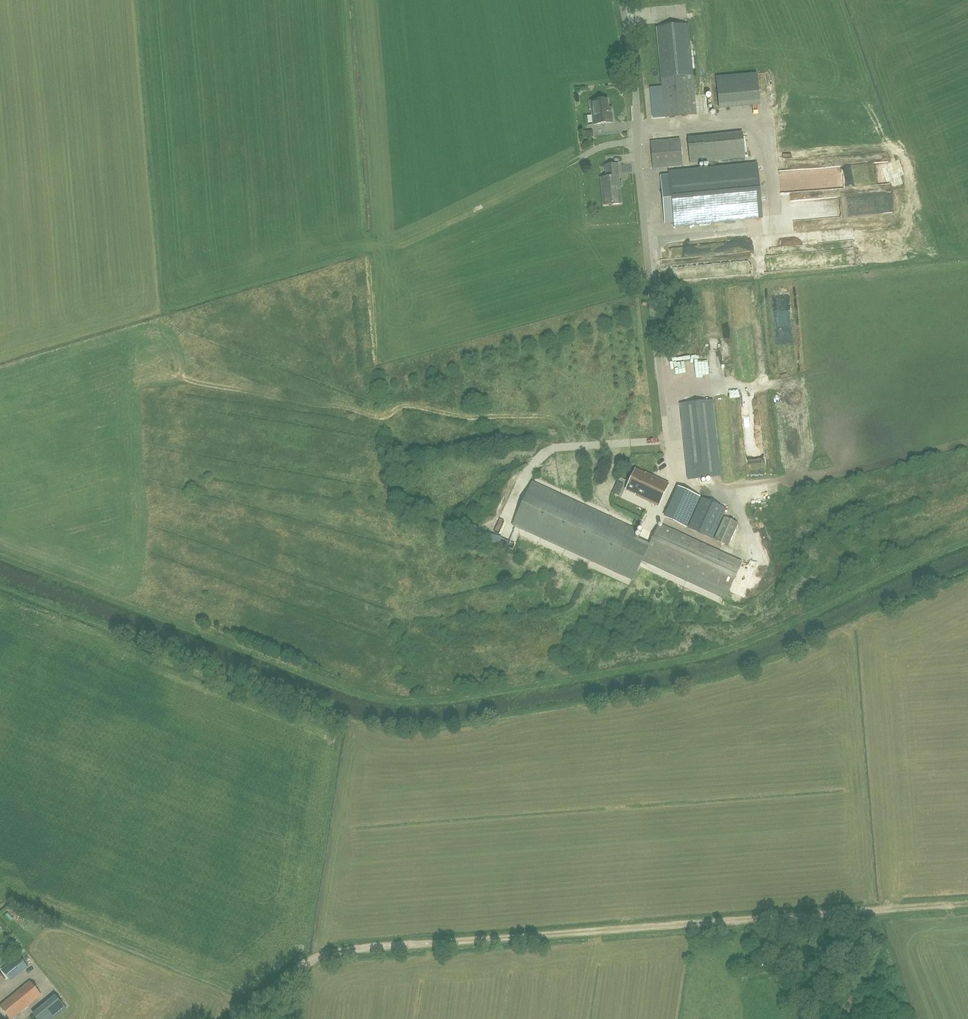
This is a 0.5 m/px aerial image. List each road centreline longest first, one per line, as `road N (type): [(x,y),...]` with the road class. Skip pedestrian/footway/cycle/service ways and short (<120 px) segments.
road 1 (track): [(507,515),(531,469),(558,447),(671,438)]

